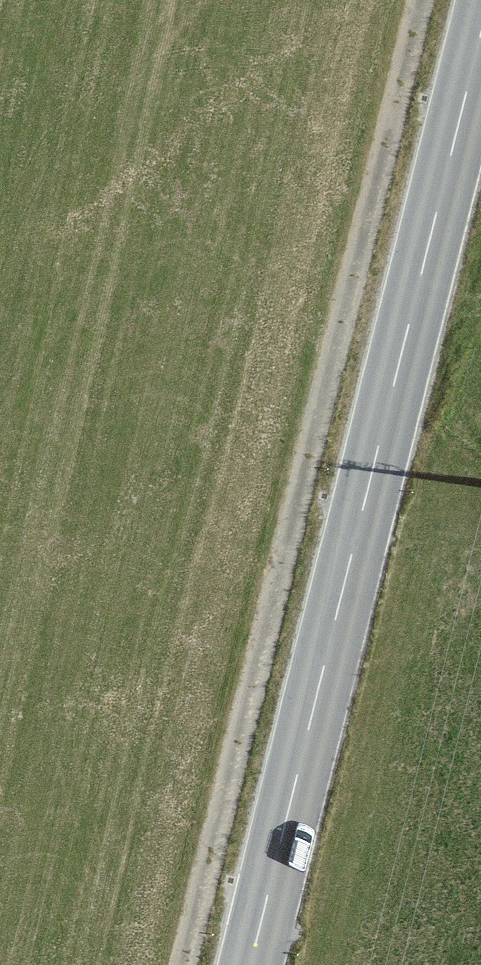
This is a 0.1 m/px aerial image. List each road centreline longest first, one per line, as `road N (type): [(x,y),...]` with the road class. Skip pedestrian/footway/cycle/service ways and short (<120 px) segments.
road 1 (track): [(420,0),(185,964)]
road 2 (primary): [(480,25),(248,964)]

